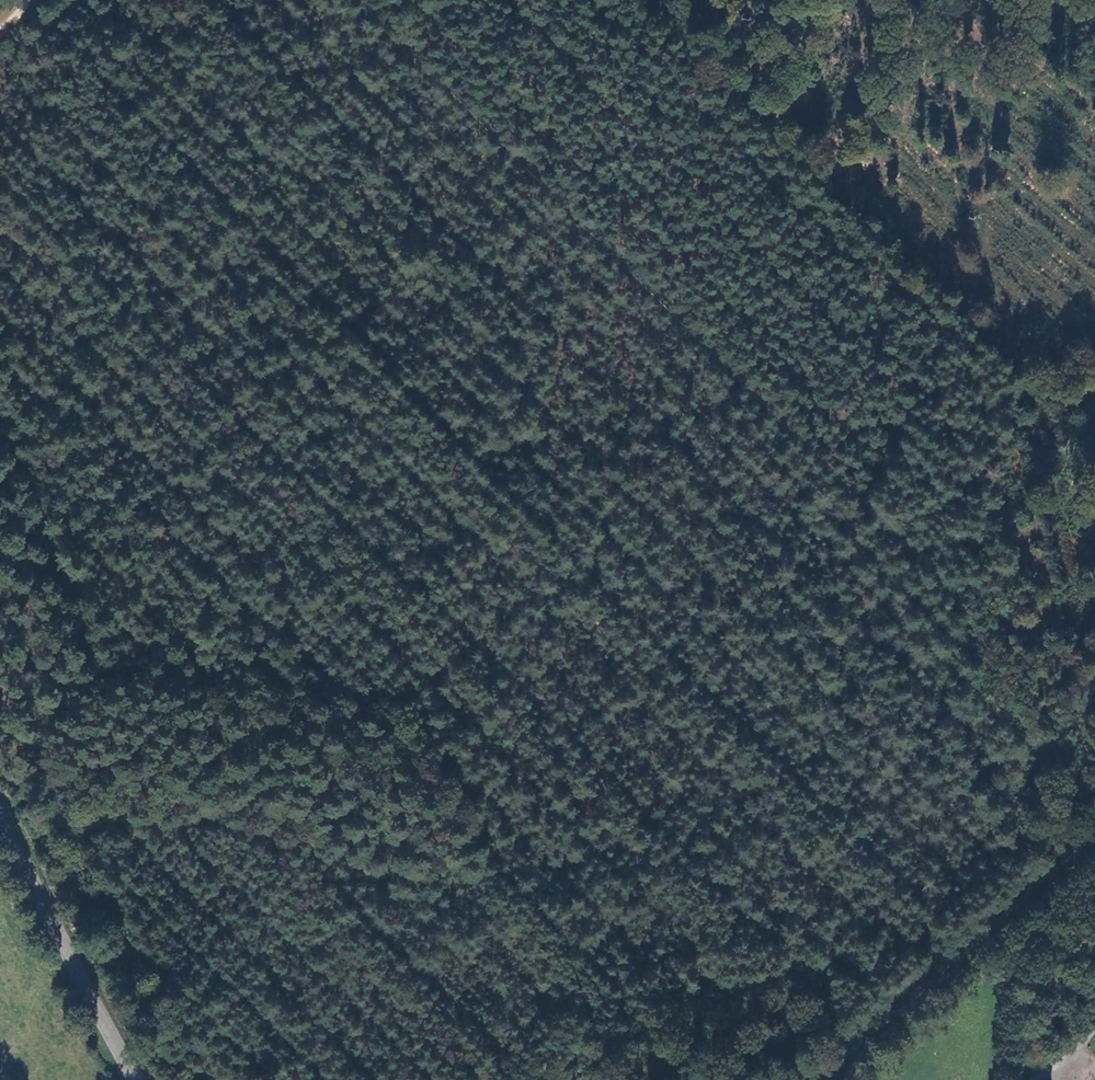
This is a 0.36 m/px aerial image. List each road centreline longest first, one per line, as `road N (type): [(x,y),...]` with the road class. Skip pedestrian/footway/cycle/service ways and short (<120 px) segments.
road 1 (tertiary): [(0,813),(142,1079)]
road 2 (track): [(952,955),(810,1079)]

